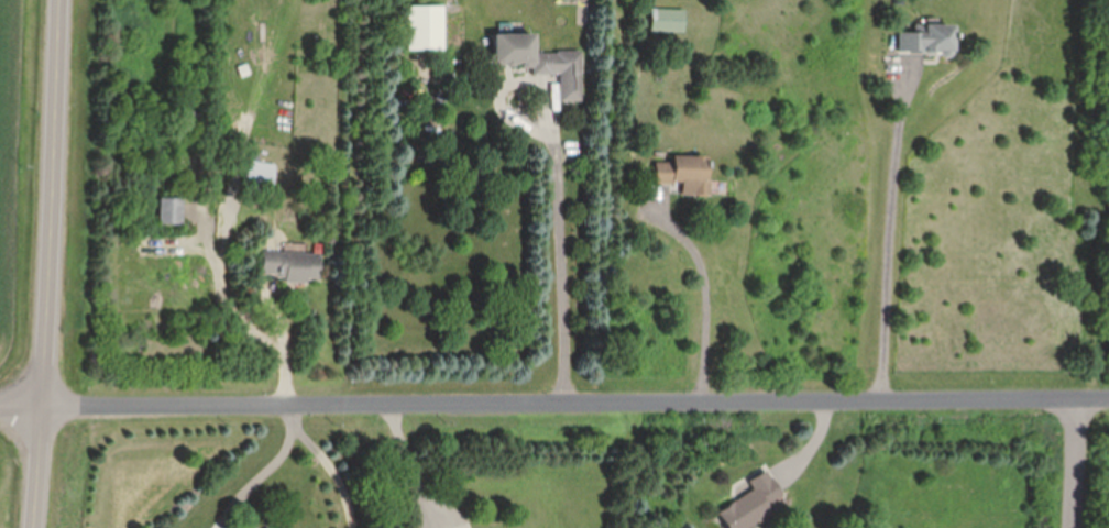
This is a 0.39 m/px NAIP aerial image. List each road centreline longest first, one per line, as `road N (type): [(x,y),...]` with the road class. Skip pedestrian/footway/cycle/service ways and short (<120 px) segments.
road 1 (residential): [(43,407),(1108,401)]
road 2 (secondary): [(61,0),(43,407)]
road 3 (residential): [(1077,402),(1074,527)]
road 4 (secondary): [(43,407),(36,527)]

